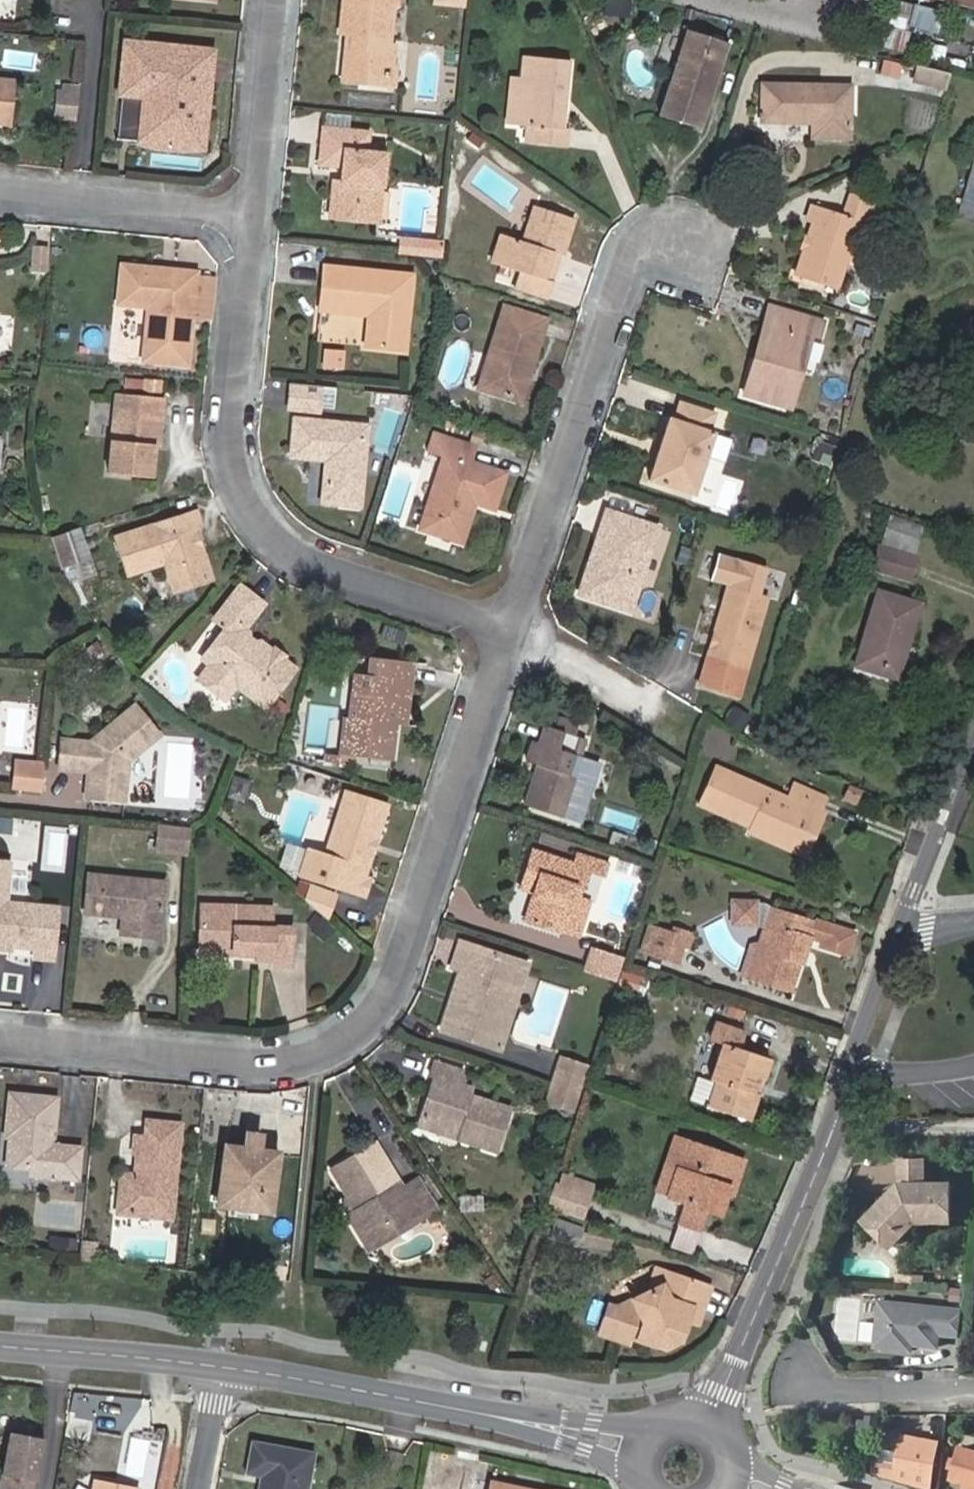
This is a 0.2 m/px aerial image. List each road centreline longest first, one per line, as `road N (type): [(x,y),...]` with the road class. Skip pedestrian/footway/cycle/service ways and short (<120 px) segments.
road 1 (residential): [(0,1038),(278,1063),(357,1037),(405,968),(526,621)]
road 2 (residential): [(973,751),(851,1081),(706,1429)]
road 3 (residential): [(257,204),(244,406),(251,488),(306,548),(526,621)]
road 4 (residential): [(526,621),(649,232),(695,239)]
road 5 (secondary): [(643,1449),(361,1381),(225,1363)]
road 6 (residential): [(0,182),(257,204)]
road 7 (secondary): [(225,1363),(0,1345)]
road 8 (residential): [(279,0),(257,204)]
road 9 (residential): [(526,621),(681,710)]
road 10 (residential): [(807,1393),(973,1392)]
road 11 (residential): [(202,1488),(225,1363)]

